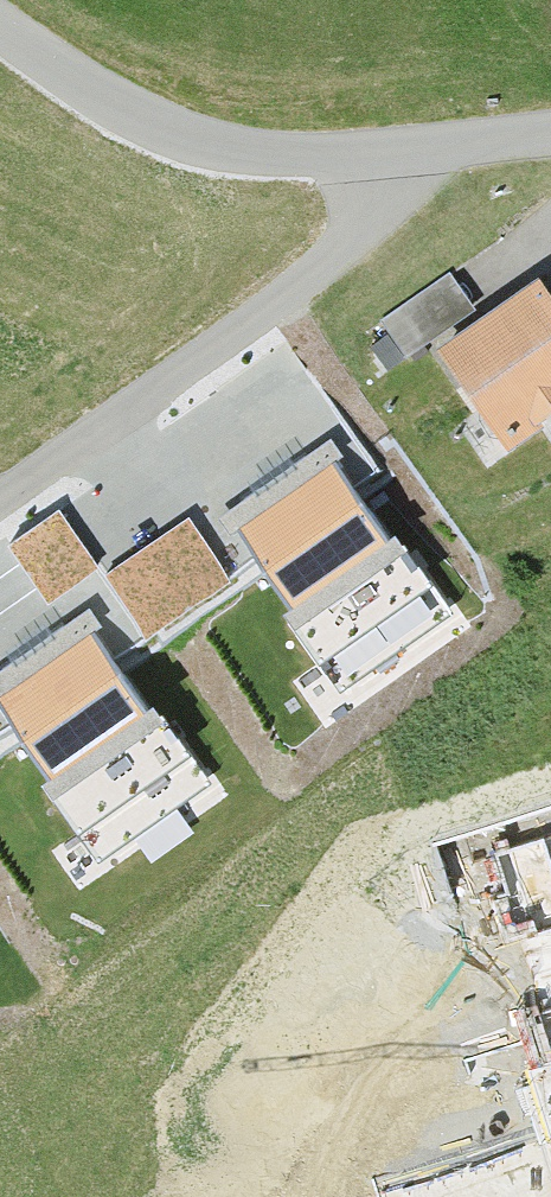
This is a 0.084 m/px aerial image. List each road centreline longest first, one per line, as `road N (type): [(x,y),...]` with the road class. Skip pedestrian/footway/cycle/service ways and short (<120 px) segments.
road 1 (residential): [(0,497),(466,169)]
road 2 (unclassified): [(0,86),(63,132),(195,175),(466,169)]

